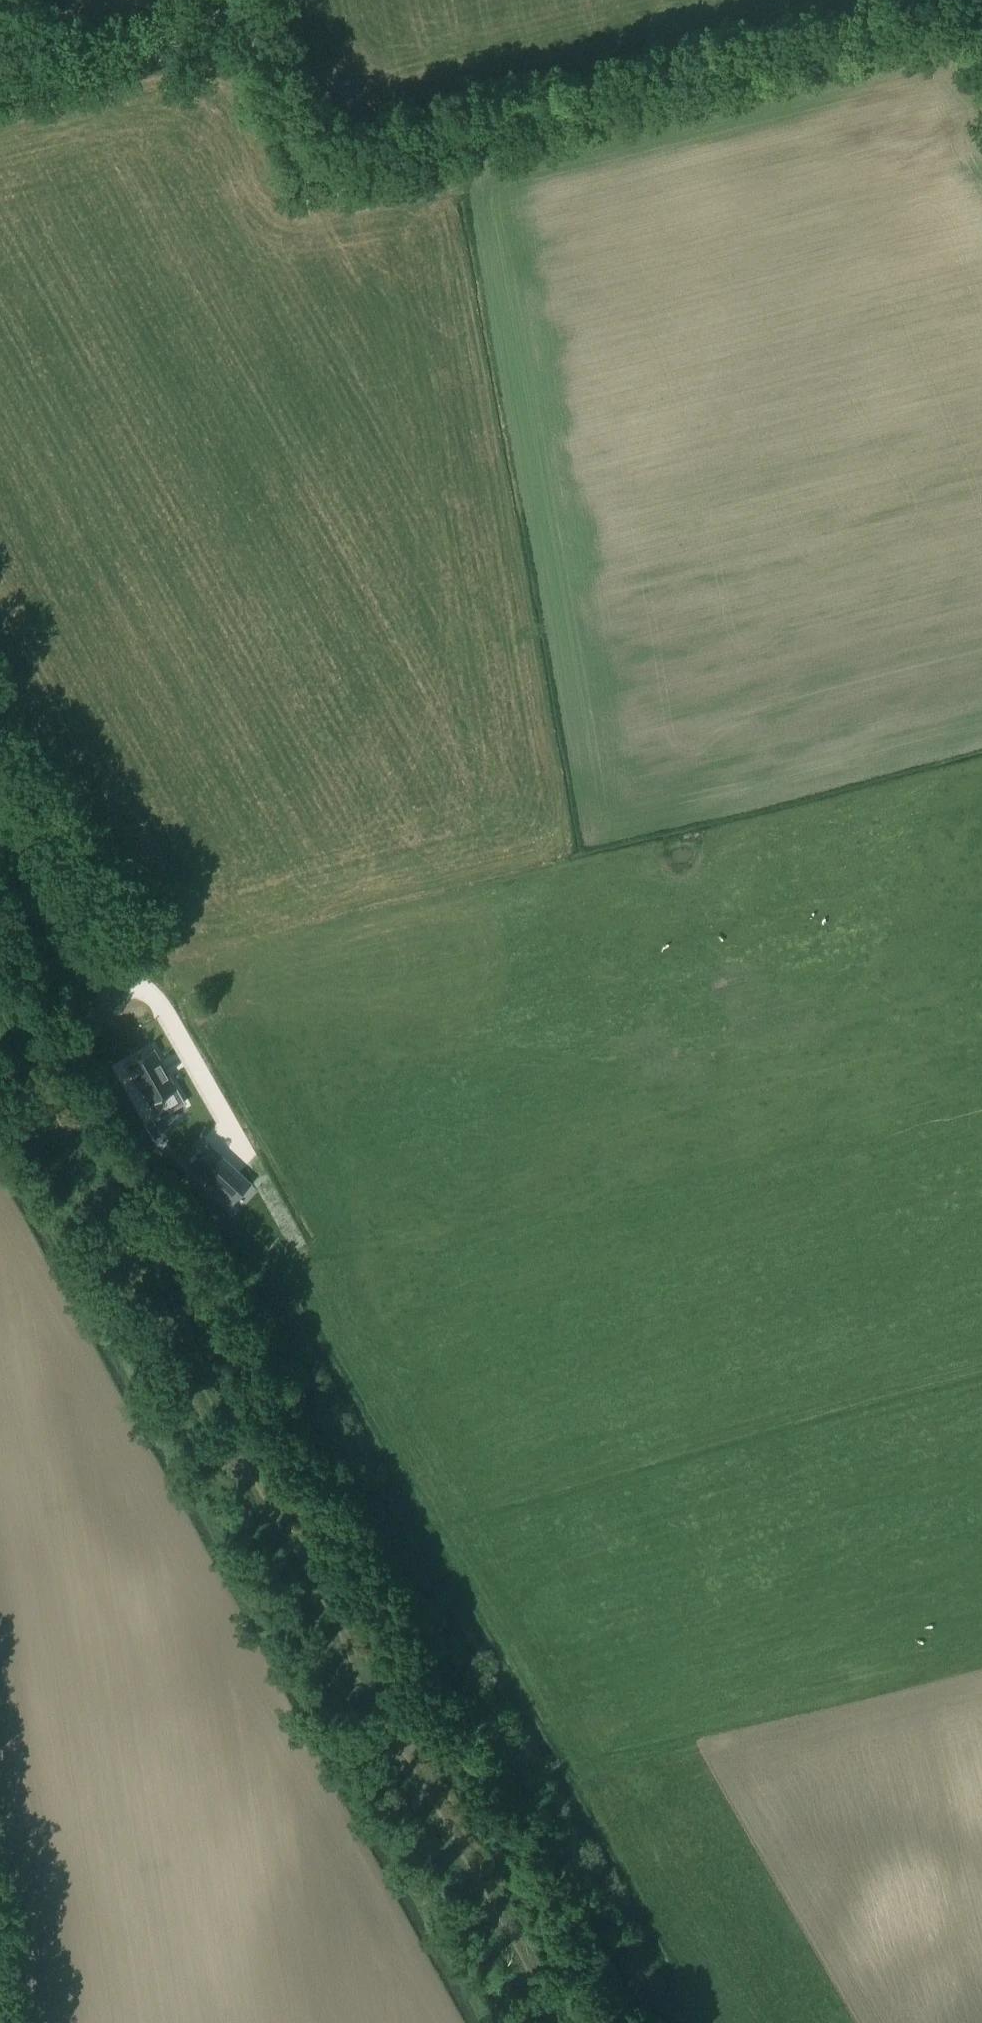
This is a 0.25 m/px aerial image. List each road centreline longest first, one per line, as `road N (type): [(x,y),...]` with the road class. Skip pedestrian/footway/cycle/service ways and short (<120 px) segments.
road 1 (track): [(238,0),(263,38),(303,151),(312,156),(965,0)]
road 2 (unclassified): [(0,1067),(121,1007),(128,978),(0,742)]
road 3 (unclassified): [(0,87),(216,27),(238,0)]

